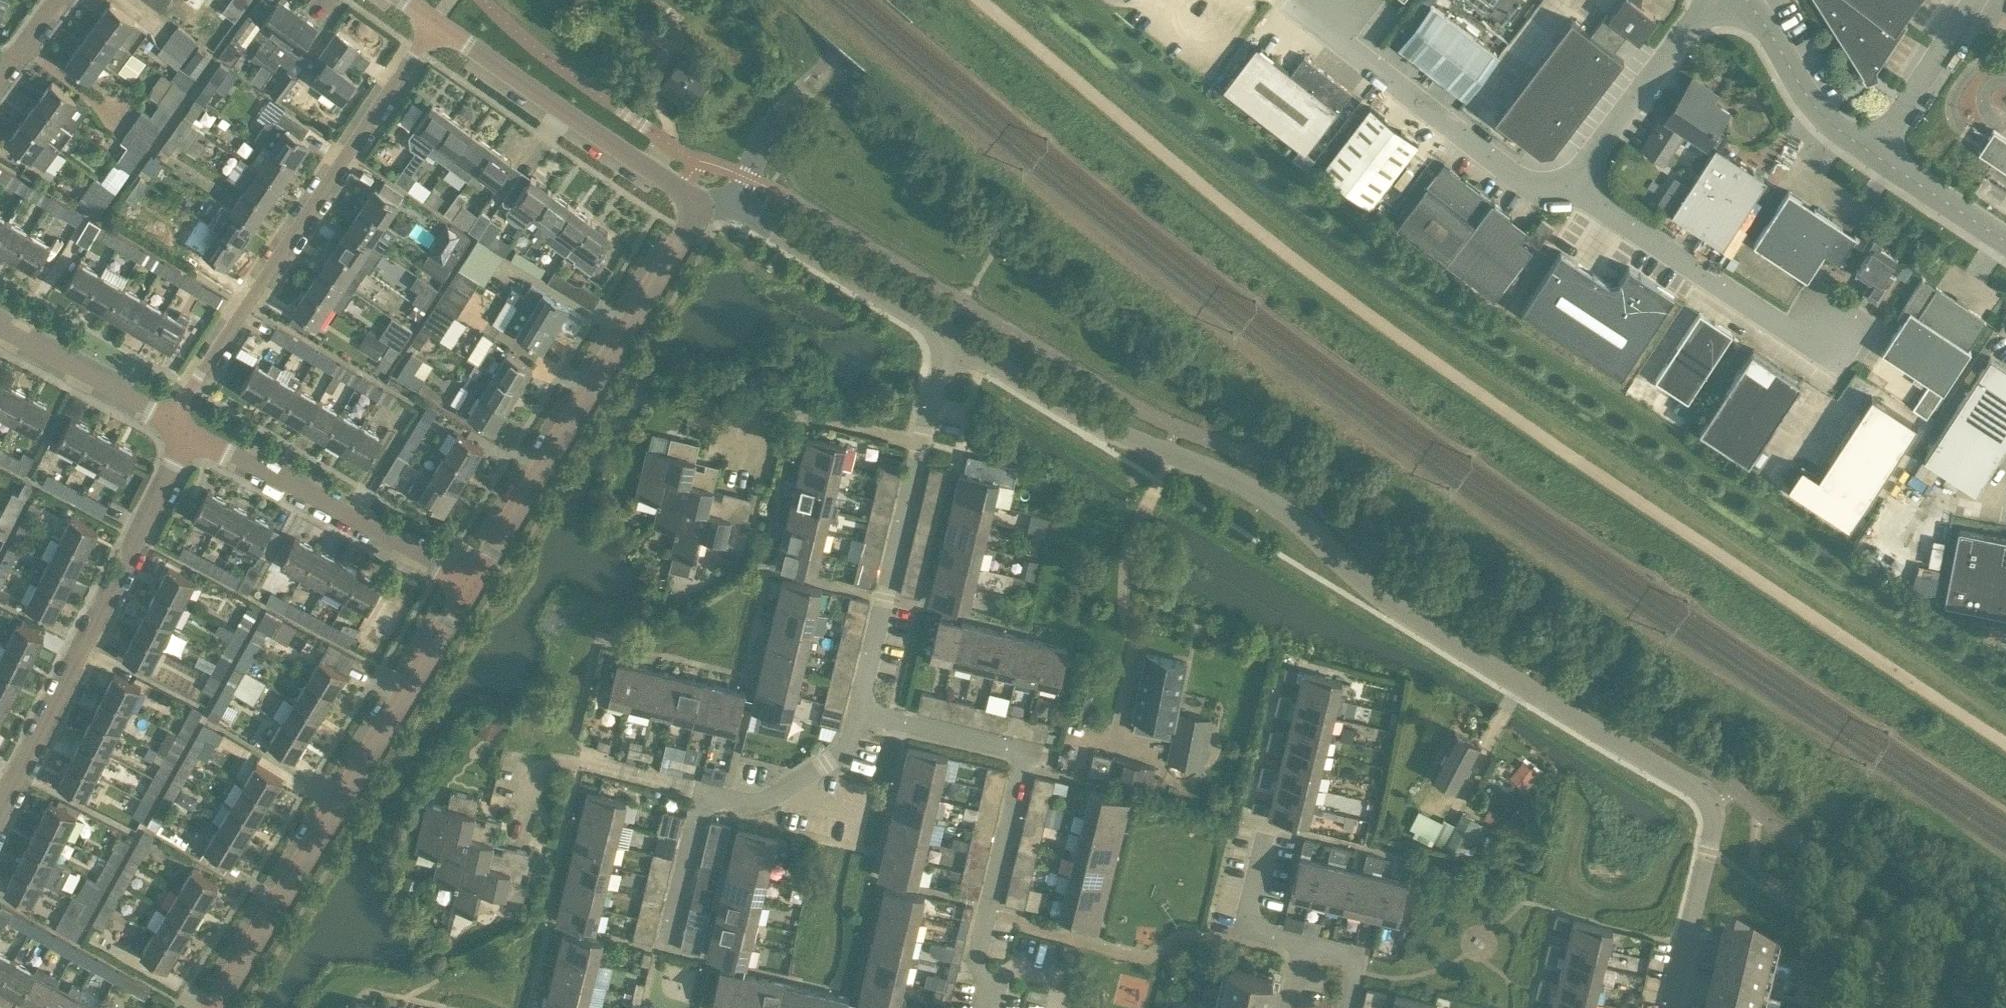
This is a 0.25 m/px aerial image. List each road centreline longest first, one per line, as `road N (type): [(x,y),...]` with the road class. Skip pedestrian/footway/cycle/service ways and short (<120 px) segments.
road 1 (unclassified): [(2005,743),(1362,310),(980,0)]
road 2 (residential): [(1671,1007),(1713,824),(1698,787),(1376,591),(1263,496),(1123,439),(947,338)]
road 3 (tertiary): [(214,1007),(470,584)]
road 4 (residential): [(173,424),(436,23)]
road 5 (tertiary): [(470,584),(694,225),(697,207)]
road 6 (residential): [(990,1007),(995,985),(978,964),(1027,759),(858,717)]
road 7 (residential): [(0,814),(198,436)]
road 8 (residential): [(858,717),(947,338)]
road 9 (residential): [(667,950),(702,797),(752,811),(850,752),(858,717)]
road 10 (unclassified): [(1571,187),(1541,189),(1514,178),(1284,0)]
road 11 (residential): [(697,207),(688,193),(436,23)]
road 12 (residential): [(470,584),(198,436)]
road 13 (unclassified): [(1818,344),(1571,187)]
road 14 (residential): [(1351,1007),(1359,975),(1339,954),(1245,930),(1270,825)]
road 15 (tertiary): [(733,204),(774,121),(882,0)]
road 16 (residential): [(947,338),(733,204)]
road 17 (unclassified): [(1571,187),(1703,0)]
road 18 (unclassified): [(1876,151),(1818,108),(1742,0)]
road 19 (residential): [(173,424),(0,335)]
road 20 (unclassified): [(1876,151),(1975,0)]
road 21 (unclassified): [(2005,242),(1876,151)]

